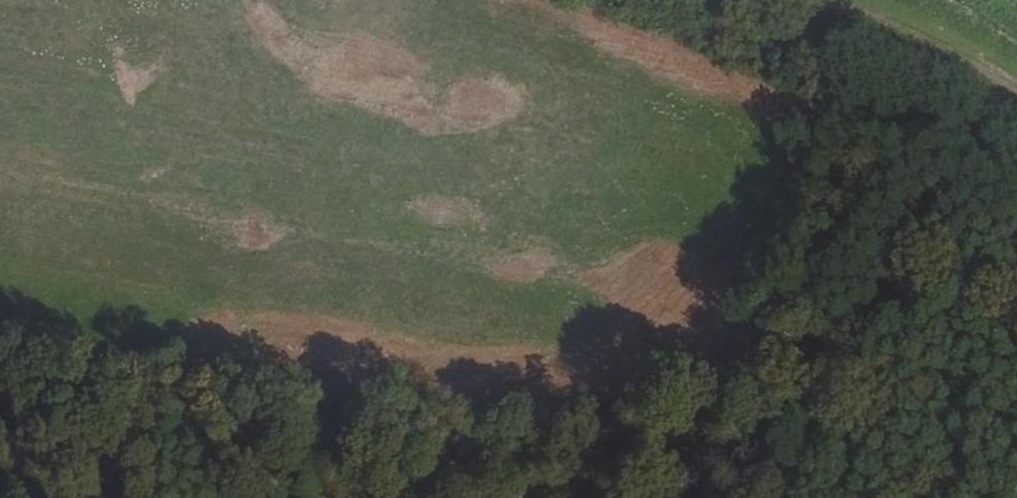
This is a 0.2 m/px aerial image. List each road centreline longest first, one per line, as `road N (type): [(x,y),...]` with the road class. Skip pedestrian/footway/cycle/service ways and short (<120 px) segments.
road 1 (track): [(876,0),(1016,78)]

